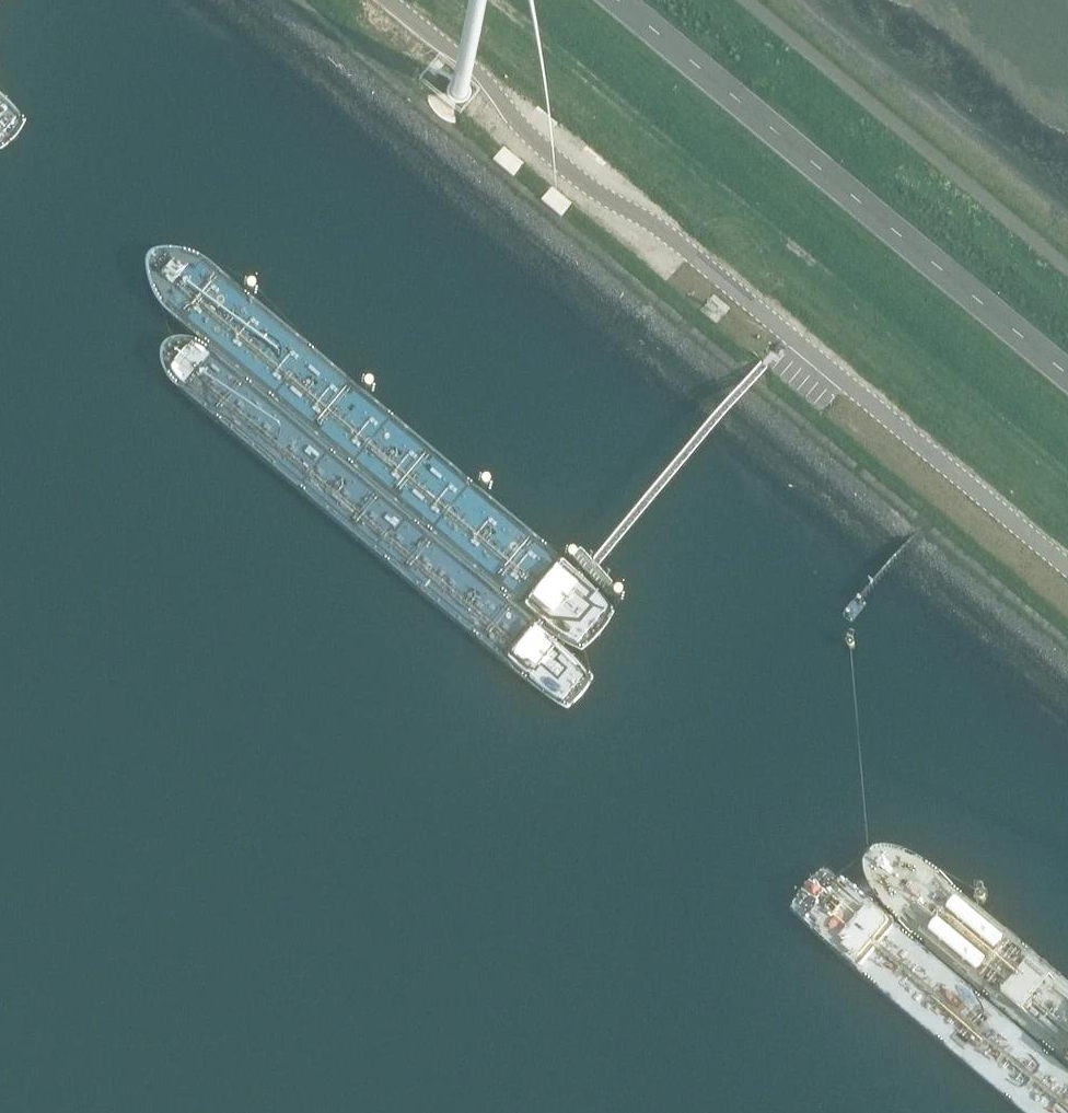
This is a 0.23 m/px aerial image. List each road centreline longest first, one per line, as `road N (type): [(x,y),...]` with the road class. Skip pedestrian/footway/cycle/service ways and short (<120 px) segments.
road 1 (tertiary): [(1067,371),(625,0)]

